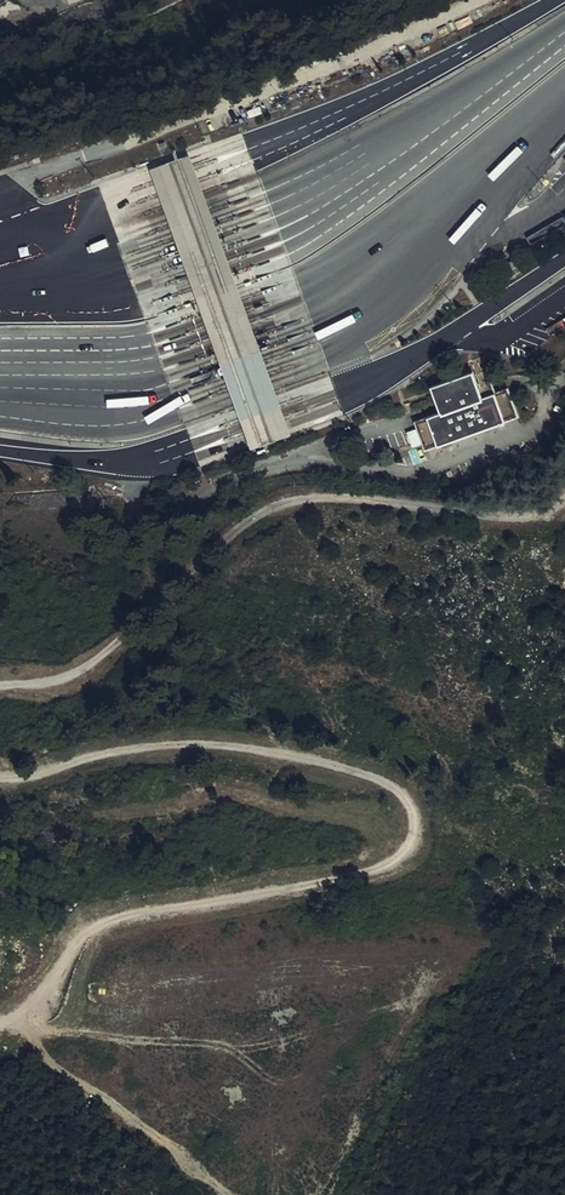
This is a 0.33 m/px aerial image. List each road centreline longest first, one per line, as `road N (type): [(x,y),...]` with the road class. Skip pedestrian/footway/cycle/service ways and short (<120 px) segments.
road 1 (track): [(0,1027),(26,1012),(80,936),(105,922),(359,877),(414,846),(415,823),(399,789),(354,766),(251,746),(174,742),(0,775)]
road 2 (motorway): [(0,380),(158,377),(315,322),(382,281),(564,103)]
road 3 (track): [(0,688),(81,672),(246,524),(279,505),(362,498),(524,517),(551,513),(564,498)]
road 4 (motorway): [(564,34),(296,217),(124,280),(0,294)]
road 5 (motorway): [(0,451),(99,462),(168,454),(385,373),(564,262)]
road 6 (motorway): [(555,0),(375,95),(0,246)]
road 7 (track): [(481,0),(308,75),(84,155)]

